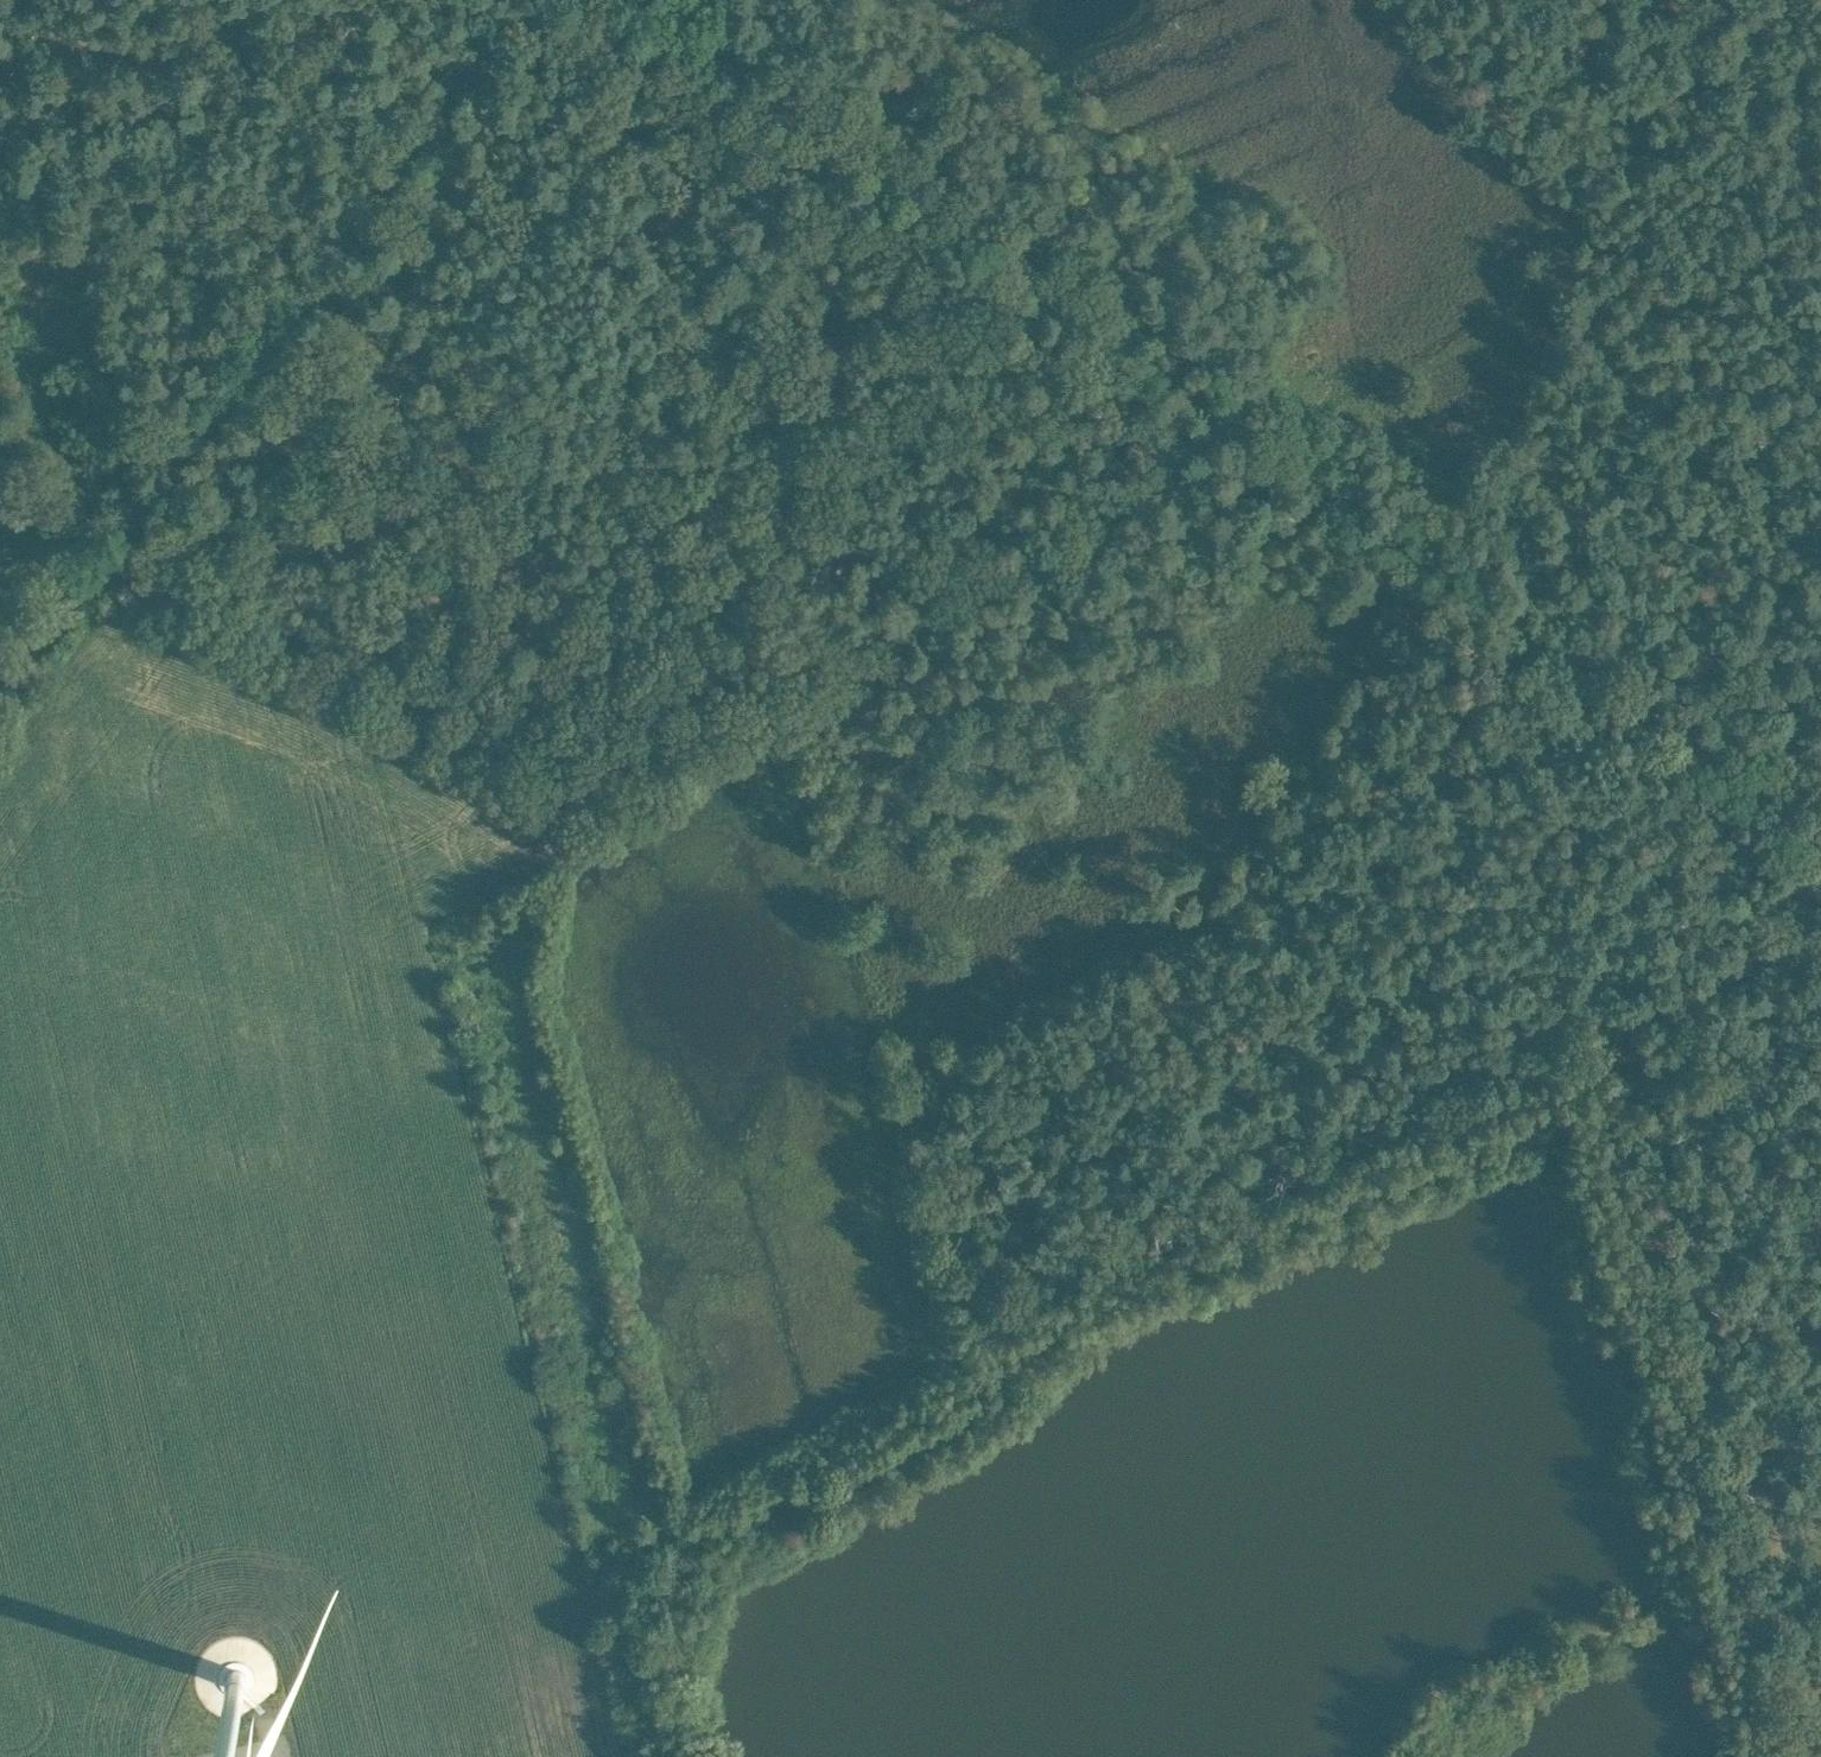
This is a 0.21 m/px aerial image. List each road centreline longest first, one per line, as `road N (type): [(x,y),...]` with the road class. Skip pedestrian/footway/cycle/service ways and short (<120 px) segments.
road 1 (unclassified): [(1820,832),(641,0)]
road 2 (unclassified): [(0,709),(283,276),(526,0)]

